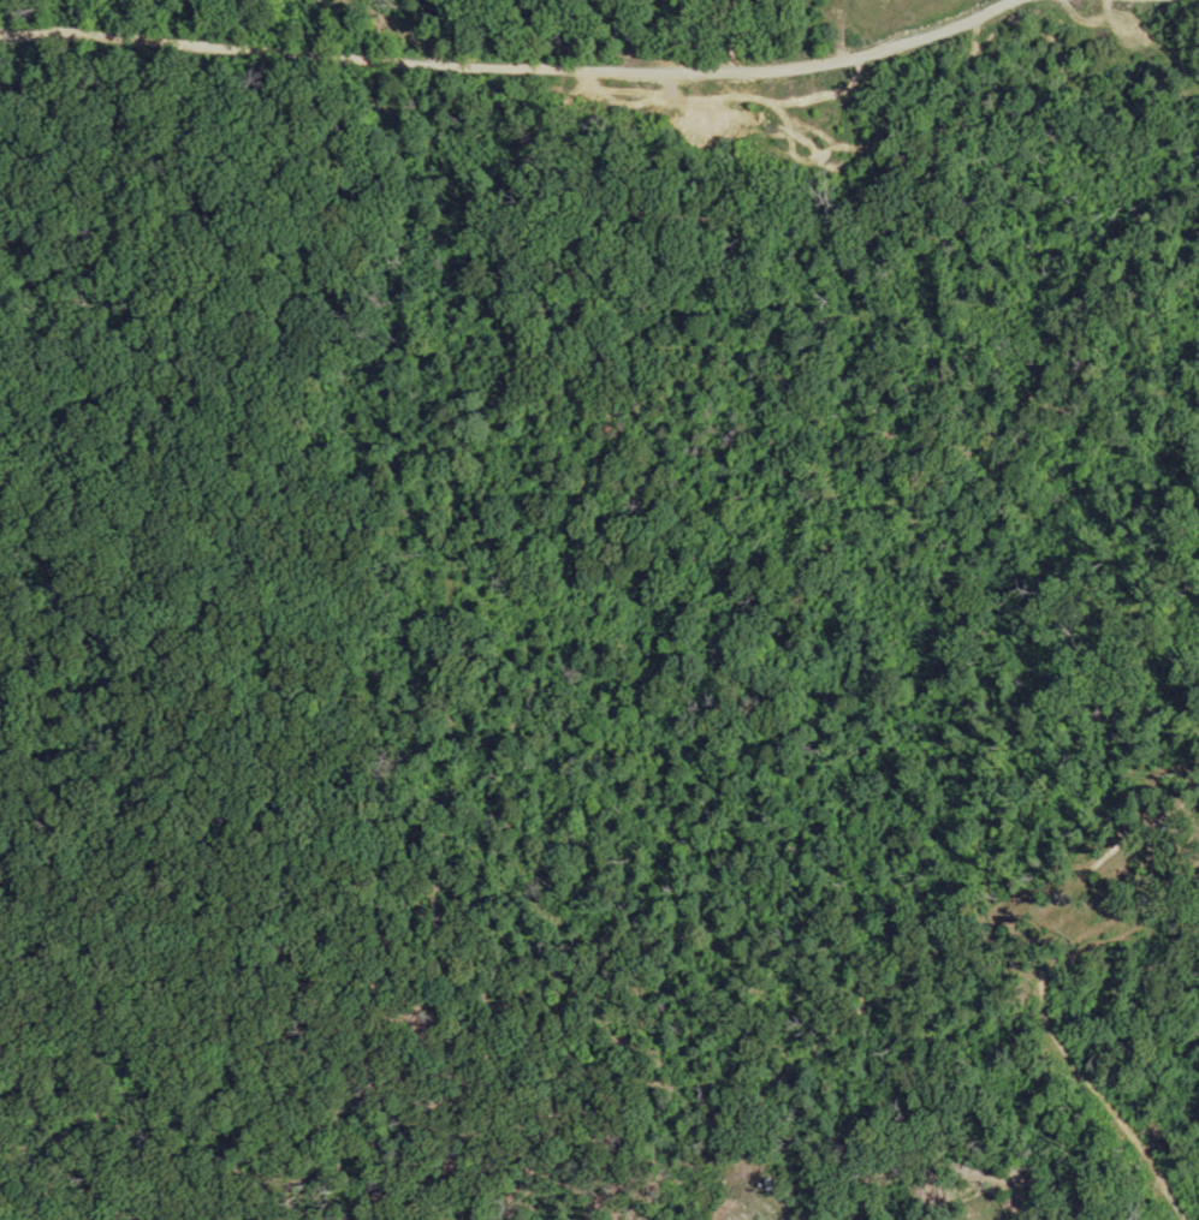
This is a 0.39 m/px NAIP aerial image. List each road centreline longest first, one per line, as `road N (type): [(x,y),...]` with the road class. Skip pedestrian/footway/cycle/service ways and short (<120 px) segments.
road 1 (residential): [(0,32),(695,79),(795,78),(907,48),(1021,0)]

